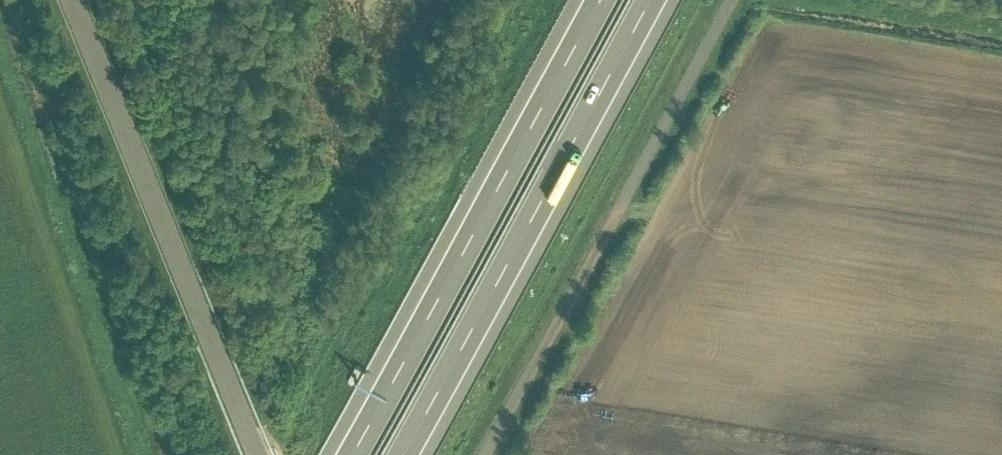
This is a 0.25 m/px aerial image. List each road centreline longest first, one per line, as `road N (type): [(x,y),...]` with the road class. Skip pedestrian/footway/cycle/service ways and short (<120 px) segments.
road 1 (motorway): [(397,454),(644,0)]
road 2 (motorway): [(595,0),(349,454)]
road 3 (unclassified): [(723,0),(480,454)]
road 4 (unclassified): [(78,0),(265,454)]

